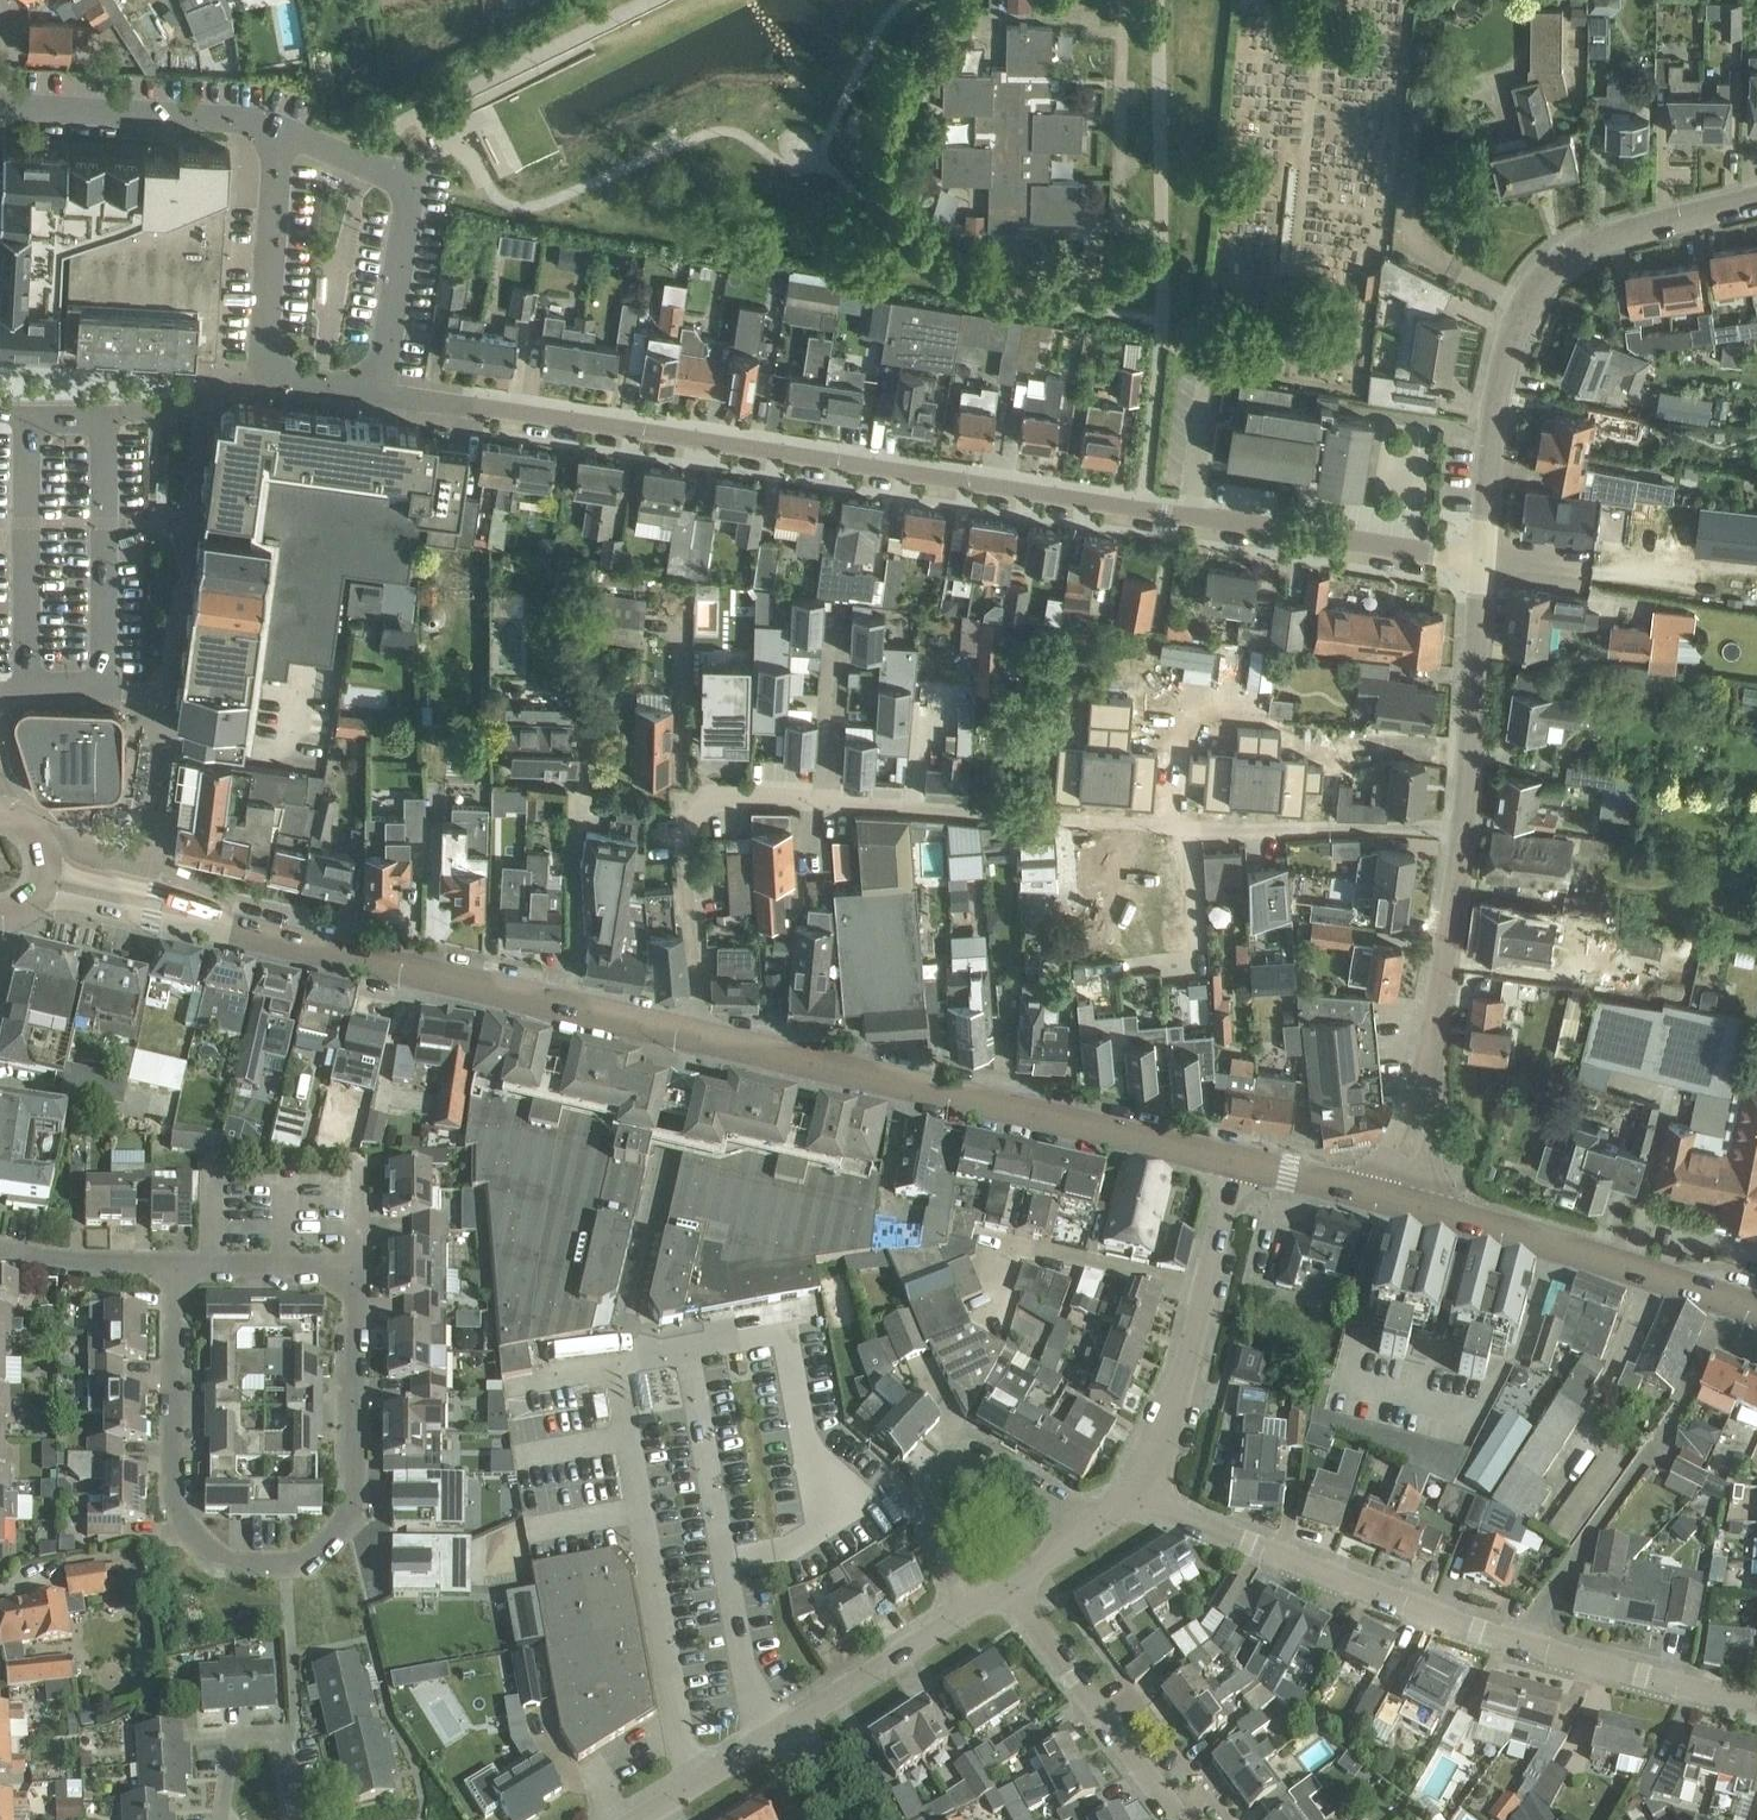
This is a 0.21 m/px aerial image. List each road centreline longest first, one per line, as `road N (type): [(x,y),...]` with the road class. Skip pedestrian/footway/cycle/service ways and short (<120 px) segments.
road 1 (residential): [(1480,560),(378,393)]
road 2 (residential): [(172,1265),(172,1504),(219,1561),(304,1562),(355,1511),(357,1263)]
road 3 (secondary): [(692,1031),(43,872)]
road 4 (residential): [(1756,1703),(1475,1628),(1136,1497)]
road 5 (residential): [(826,800),(1193,829),(1466,830)]
road 6 (secondary): [(1232,1155),(692,1031)]
road 7 (unclassified): [(1480,560),(1505,365),(1525,308),(1556,265),(1606,240),(1756,200)]
road 8 (secondary): [(1387,1196),(1756,1304)]
road 9 (unclassified): [(1387,1196),(1439,993),(1466,830)]
road 10 (residential): [(692,1031),(697,995),(685,842),(692,816),(709,799),(736,795),(826,800)]
road 11 (unclassified): [(1136,1497),(1181,1381),(1232,1155)]
road 12 (residential): [(277,132),(407,193),(378,393)]
road 13 (residential): [(969,1607),(934,1516),(935,1494),(961,1464),(997,1465),(1095,1525)]
road 14 (residential): [(1186,1819),(1009,1581)]
road 15 (residential): [(0,110),(255,121),(277,132)]
road 16 (unclassified): [(1466,830),(1480,560)]
road 17 (residential): [(27,415),(153,413),(271,375)]
road 18 (residential): [(271,375),(264,357),(277,132)]
road 19 (unclassified): [(788,1724),(969,1607)]
road 20 (residential): [(223,1819),(234,1742),(247,1731),(267,1730),(297,1819)]
road 21 (residential): [(826,800),(839,609)]
road 22 (residential): [(357,1263),(172,1265)]
road 23 (unclassified): [(633,1819),(788,1724)]
road 24 (residential): [(172,1265),(0,1250)]
road 25 (secondary): [(1387,1196),(1232,1155)]

